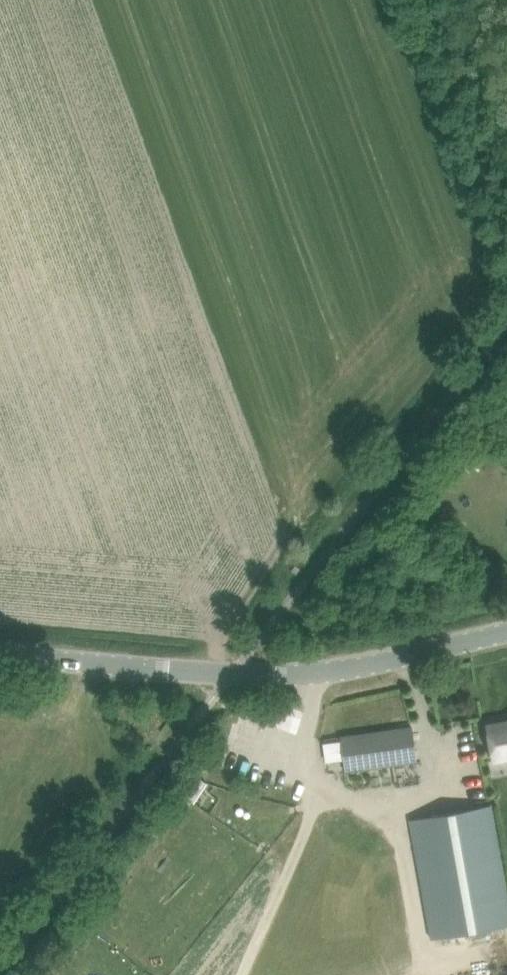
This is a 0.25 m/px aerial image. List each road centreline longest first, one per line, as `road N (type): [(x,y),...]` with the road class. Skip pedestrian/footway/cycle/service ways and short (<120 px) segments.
road 1 (unclassified): [(0,654),(287,674),(506,631)]

